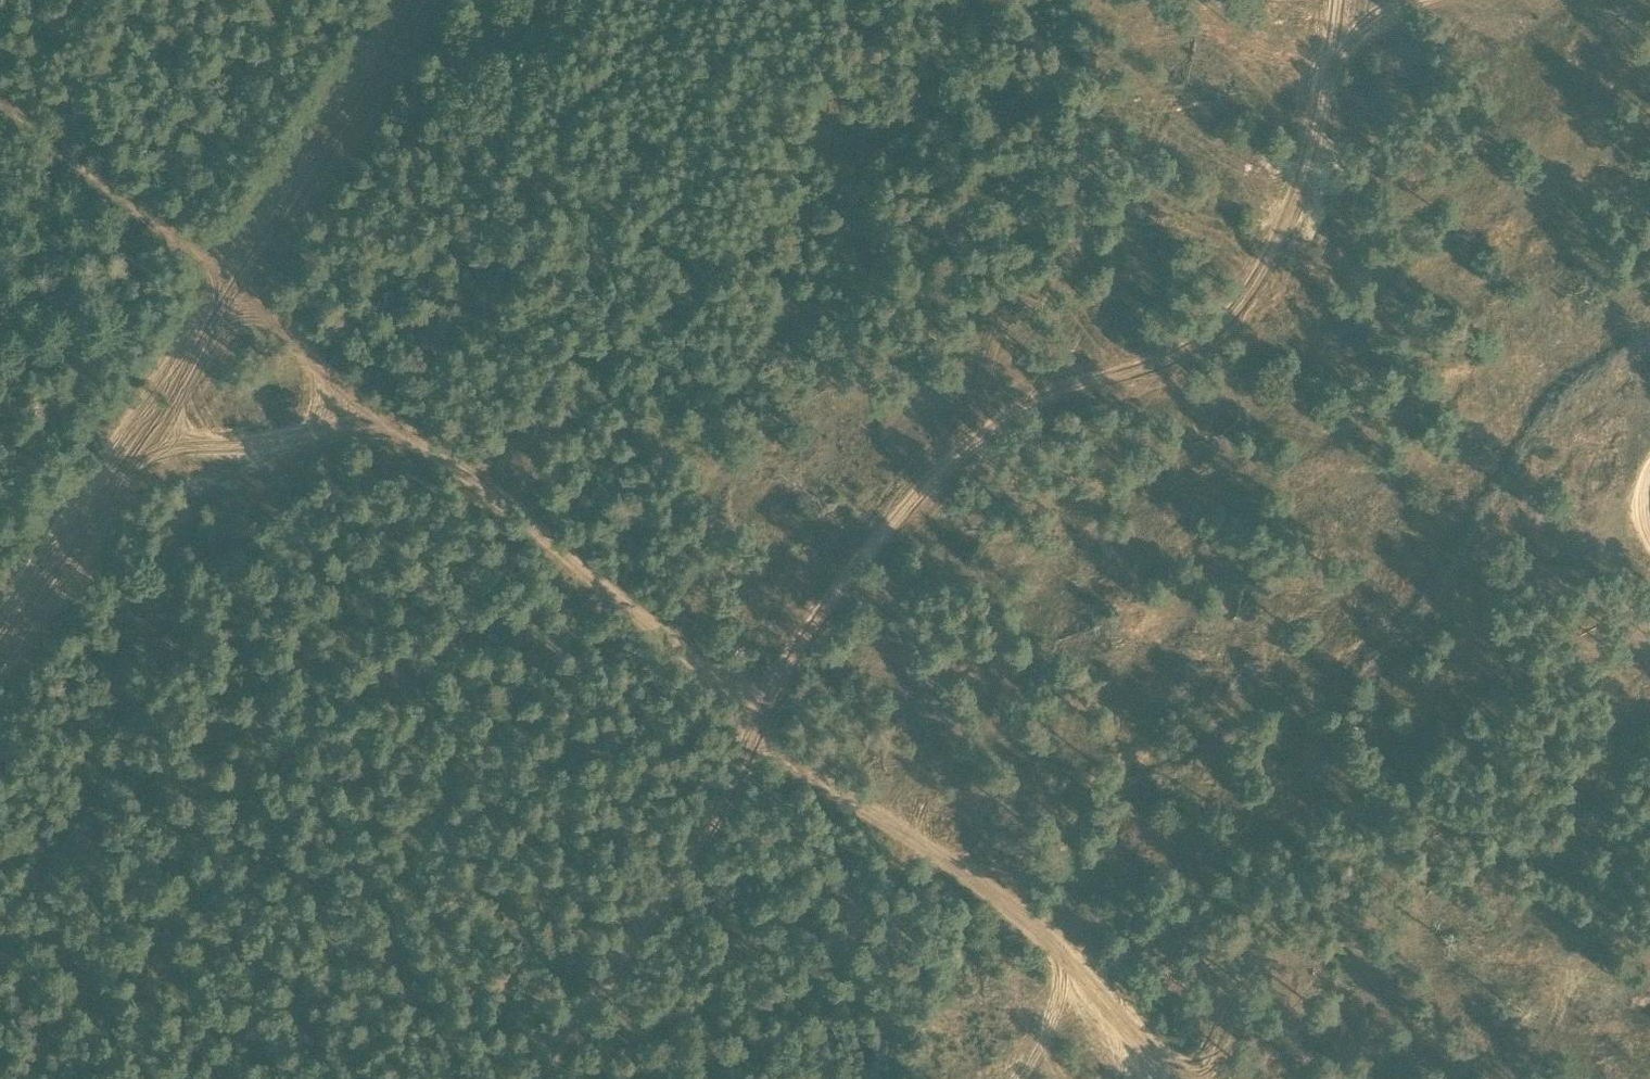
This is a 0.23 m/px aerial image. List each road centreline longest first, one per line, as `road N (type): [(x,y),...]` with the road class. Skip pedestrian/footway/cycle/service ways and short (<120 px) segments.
road 1 (track): [(0,110),(607,572),(750,697),(764,752),(978,891),(1199,1078)]
road 2 (track): [(432,0),(0,648)]

